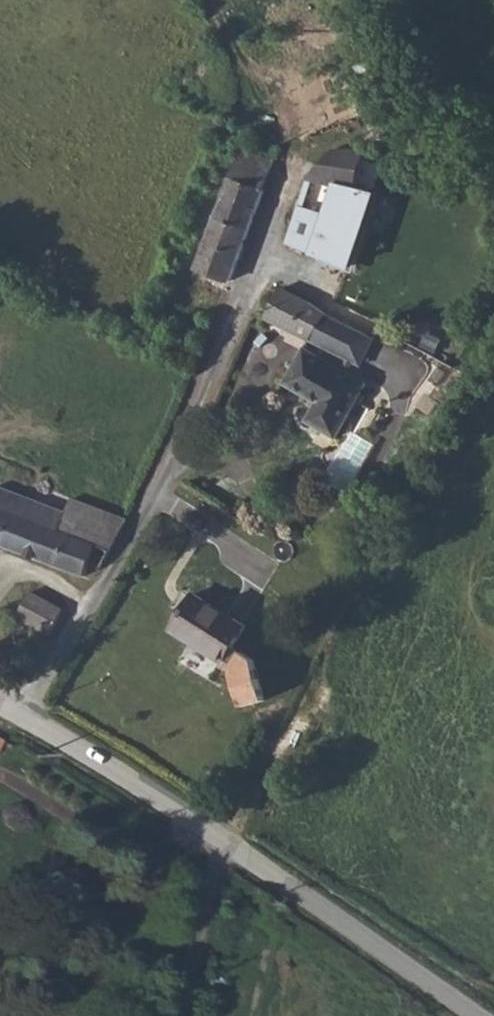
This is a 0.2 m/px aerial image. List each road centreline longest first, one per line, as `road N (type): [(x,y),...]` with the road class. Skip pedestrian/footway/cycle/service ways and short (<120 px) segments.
road 1 (residential): [(21,715),(185,443),(300,151),(400,130)]
road 2 (unclassified): [(222,844),(470,1015)]
road 3 (unclassified): [(21,715),(222,844)]
road 4 (unclassified): [(173,1015),(222,844)]

